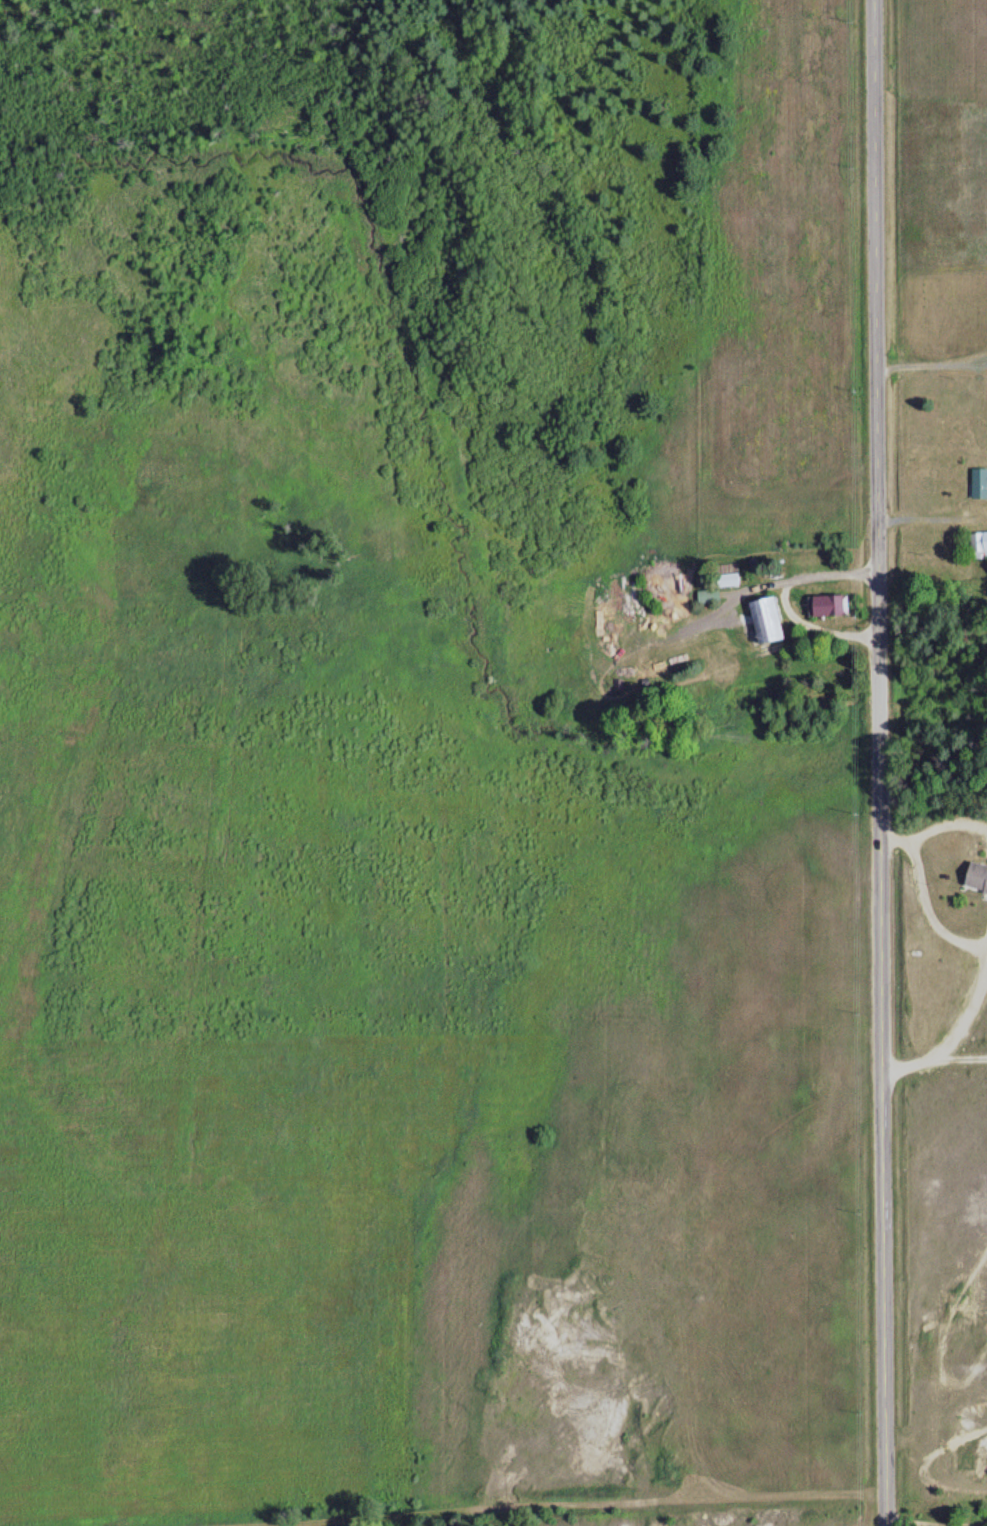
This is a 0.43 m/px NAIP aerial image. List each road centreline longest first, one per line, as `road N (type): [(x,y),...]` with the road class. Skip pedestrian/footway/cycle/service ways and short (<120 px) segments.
road 1 (tertiary): [(884,1525),(875,0)]

